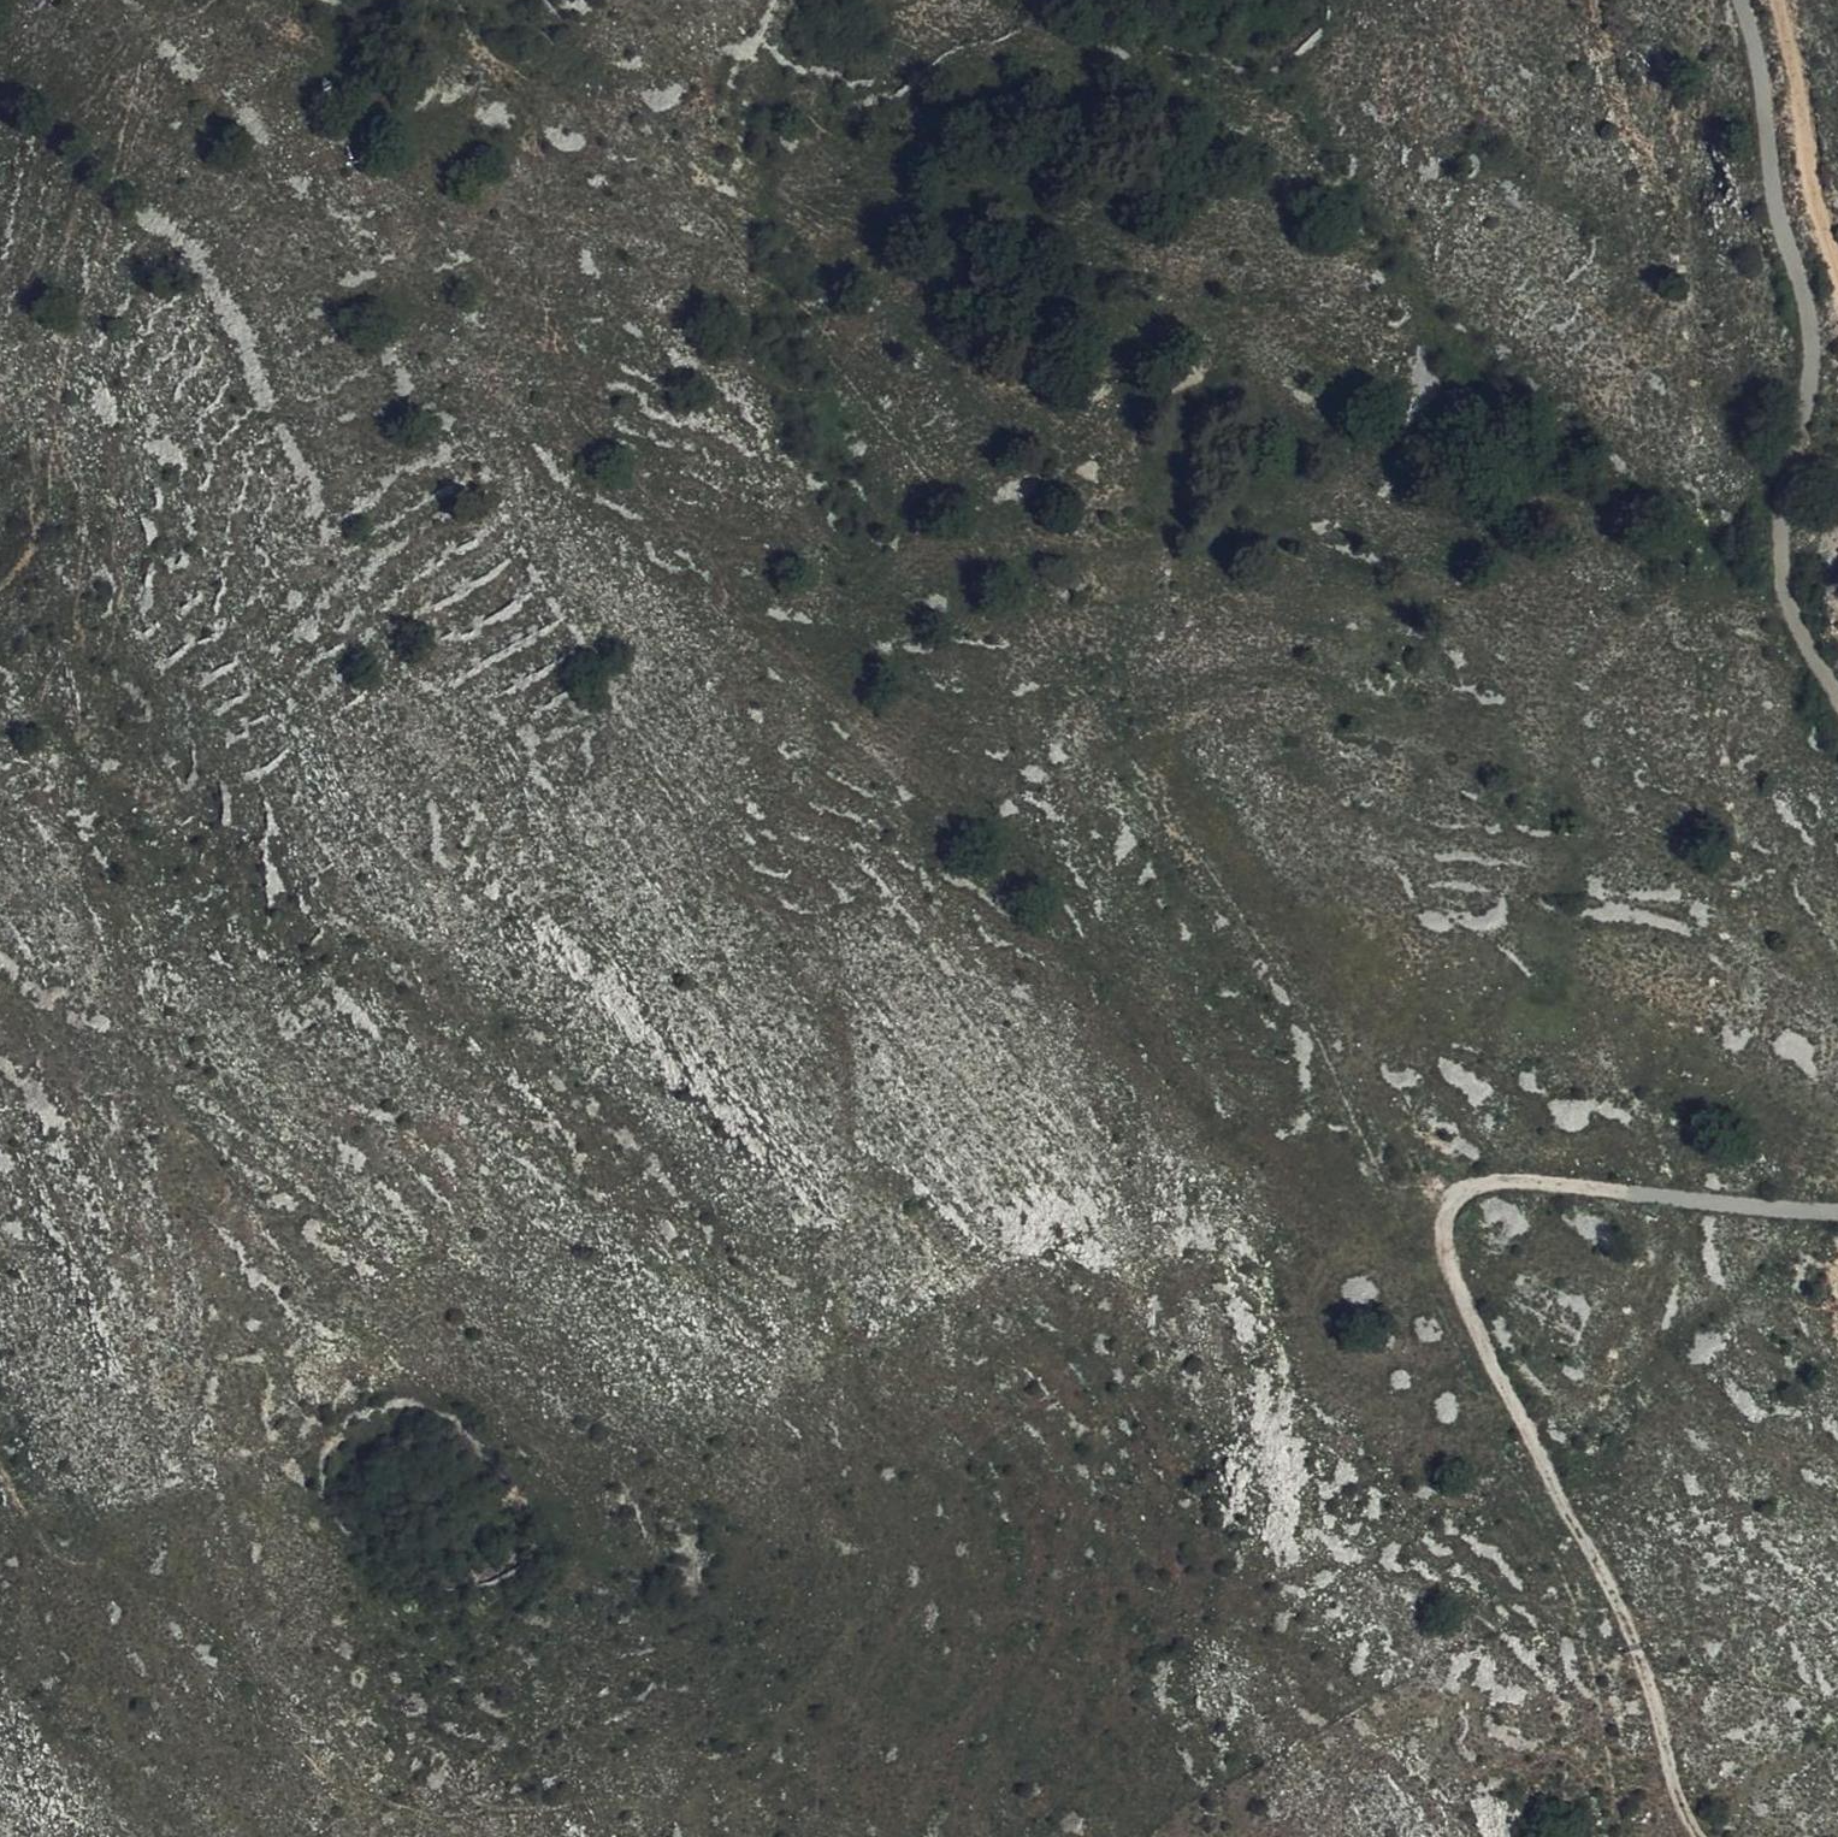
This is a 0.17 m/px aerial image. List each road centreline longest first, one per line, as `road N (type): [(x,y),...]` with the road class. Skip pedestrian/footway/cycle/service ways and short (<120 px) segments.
road 1 (track): [(1700,1836),(1642,1654),(1454,1285),(1442,1235),(1448,1203),(1485,1185),(1543,1184),(1717,1208),(1837,1213)]
road 2 (track): [(1837,701),(1784,590),(1778,522),(1810,367),(1807,317),(1780,226),(1740,0)]
road 3 (track): [(1837,294),(1776,0)]

